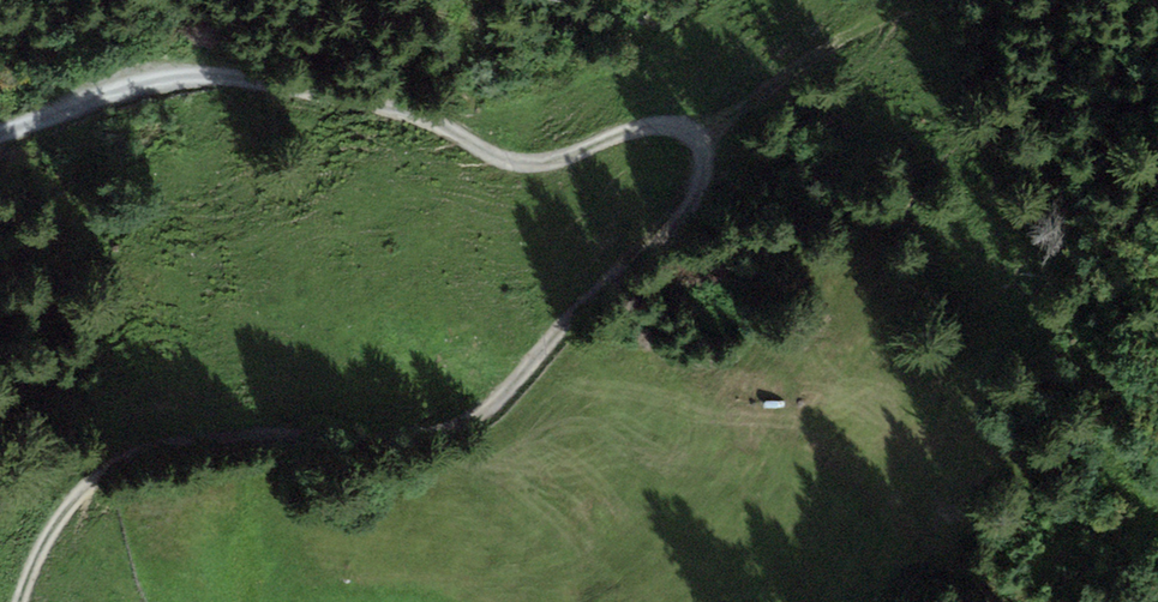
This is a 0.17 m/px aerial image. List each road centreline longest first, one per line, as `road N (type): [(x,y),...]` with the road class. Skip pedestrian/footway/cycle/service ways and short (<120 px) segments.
road 1 (track): [(24,601),(63,522),(108,478),(150,457),(222,447),(353,465),(444,439),(489,416),(716,191),(722,160),(713,139),(663,117),(614,128),(539,171),(517,170),(391,103),(151,72),(94,83),(0,135)]
road 2 (track): [(713,139),(807,45),(943,0)]

